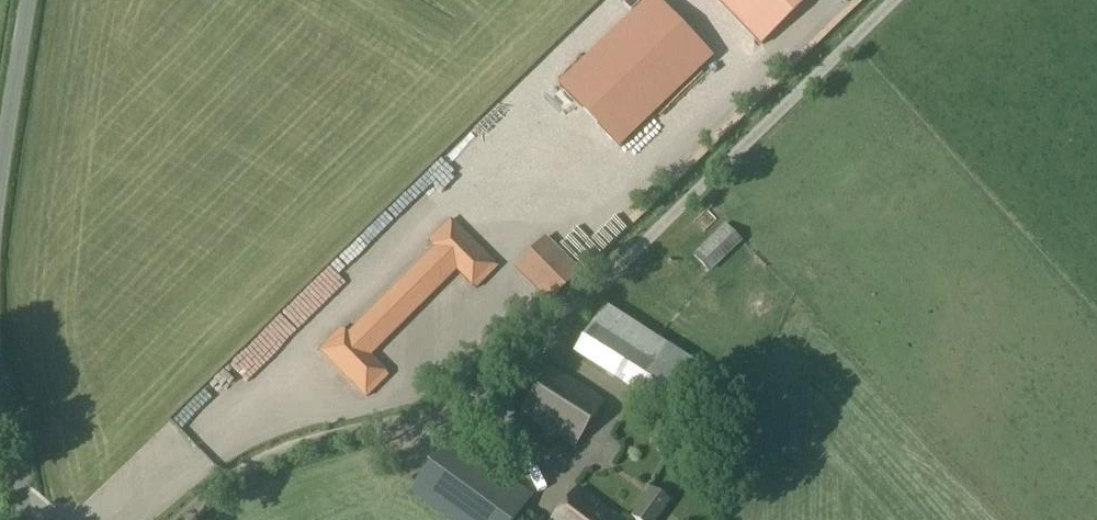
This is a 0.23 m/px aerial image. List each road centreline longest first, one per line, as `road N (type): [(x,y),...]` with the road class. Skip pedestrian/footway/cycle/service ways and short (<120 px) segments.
road 1 (unclassified): [(0,175),(33,0)]
road 2 (unclassified): [(23,519),(0,366)]

